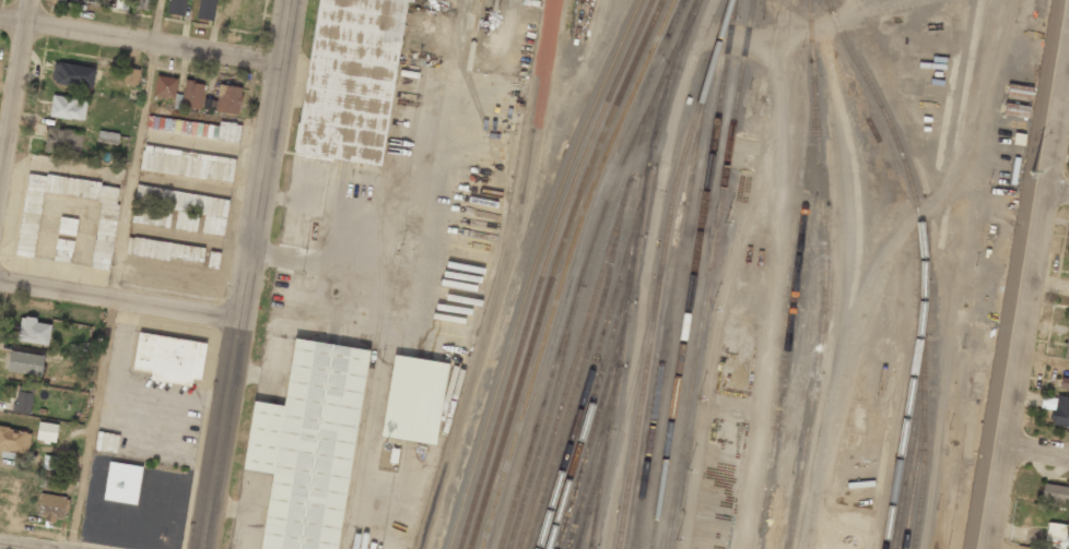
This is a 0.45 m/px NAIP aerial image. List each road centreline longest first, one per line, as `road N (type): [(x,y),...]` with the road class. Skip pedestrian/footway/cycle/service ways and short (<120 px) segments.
road 1 (residential): [(557,0),(512,273),(431,548)]
road 2 (tertiary): [(296,0),(204,548)]
road 3 (residential): [(1068,95),(989,548)]
road 4 (residential): [(0,15),(286,61)]
road 5 (residential): [(0,281),(242,320)]
road 6 (residential): [(29,0),(0,180)]

